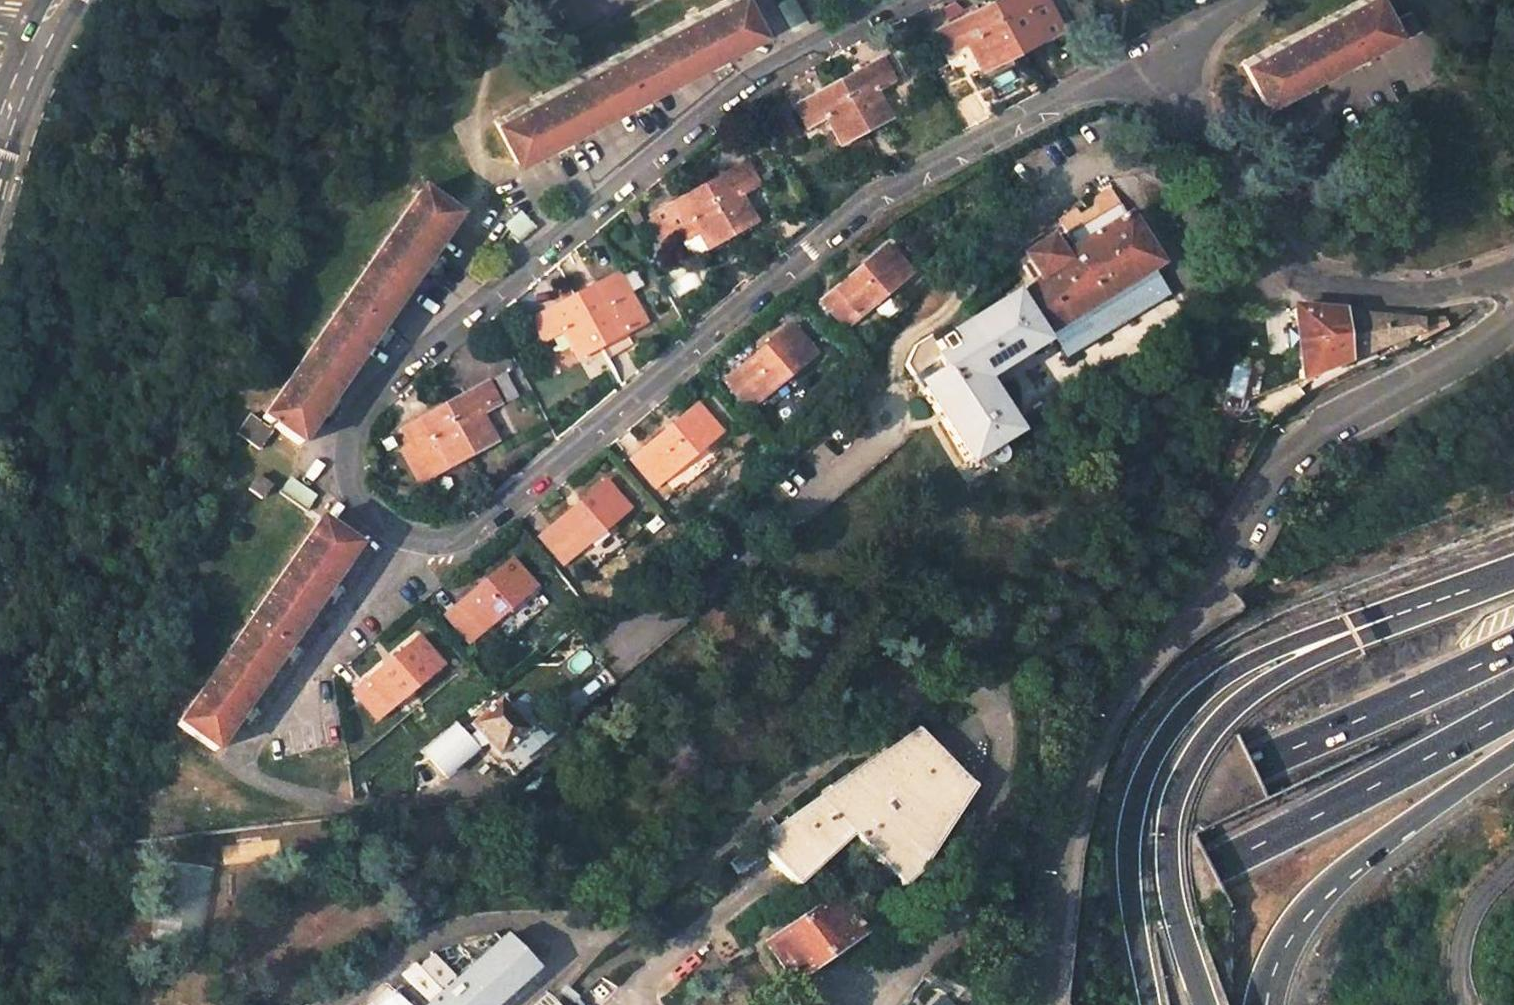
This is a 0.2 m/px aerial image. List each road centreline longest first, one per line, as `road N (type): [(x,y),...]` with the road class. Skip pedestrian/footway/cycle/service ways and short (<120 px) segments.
road 1 (residential): [(900,0),(698,116),(359,408),(349,453),(358,495),(403,538),(456,541),(846,213),(897,180)]
road 2 (trunk): [(1513,648),(691,1004)]
road 3 (unclassified): [(1513,312),(1304,436),(1179,615),(1110,687),(1063,827),(1031,1004)]
road 4 (trunk): [(946,1004),(1513,710)]
road 5 (trunk): [(1397,614),(1241,665),(1188,711),(1161,749),(1137,808),(1132,849),(1151,1004)]
road 6 (trunk): [(1397,614),(1241,701),(1185,771),(1169,829),(1170,880),(1203,1004)]
road 7 (residential): [(1513,285),(1421,299),(1333,289),(1281,251),(1138,65)]
road 8 (trunk): [(1268,1004),(1286,944),(1335,882),(1513,753)]
road 9 (residential): [(897,180),(1138,65)]
road 10 (residential): [(1138,65),(1243,0)]
road 11 (trunk): [(1513,572),(1397,614)]

